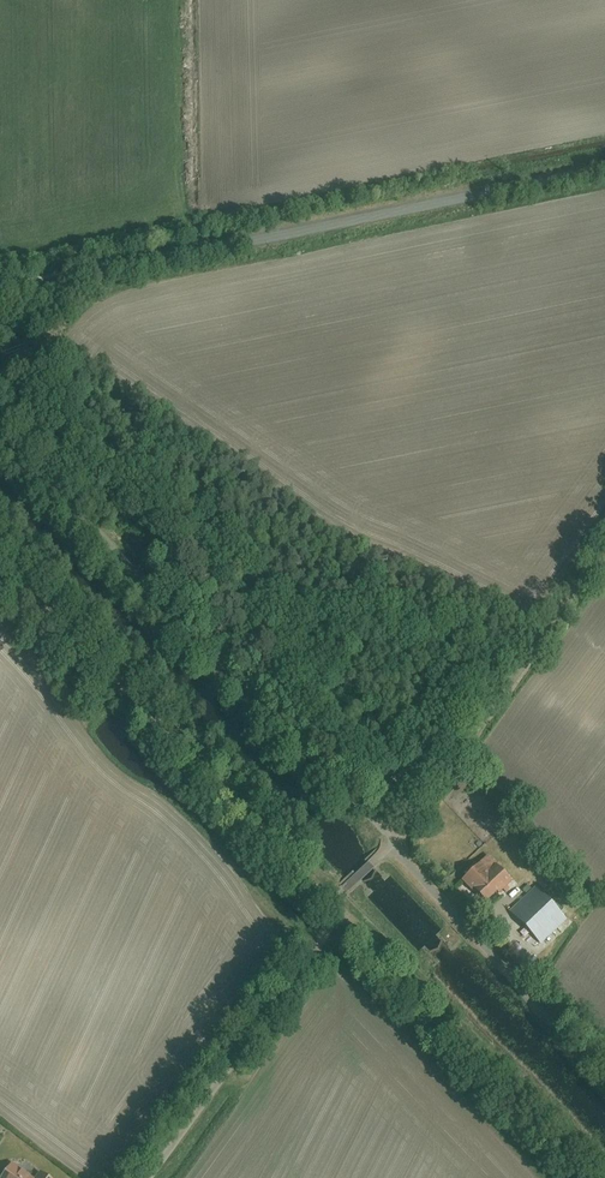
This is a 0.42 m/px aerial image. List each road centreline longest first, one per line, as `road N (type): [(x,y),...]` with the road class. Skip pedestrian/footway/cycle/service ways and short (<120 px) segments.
road 1 (unclassified): [(0,291),(604,168)]
road 2 (unclassified): [(0,429),(392,843)]
road 3 (unclassified): [(330,916),(0,562)]
road 4 (unclassified): [(604,539),(392,843)]
road 5 (unclassified): [(330,916),(144,1177)]
road 6 (unclassified): [(392,843),(604,1077)]

